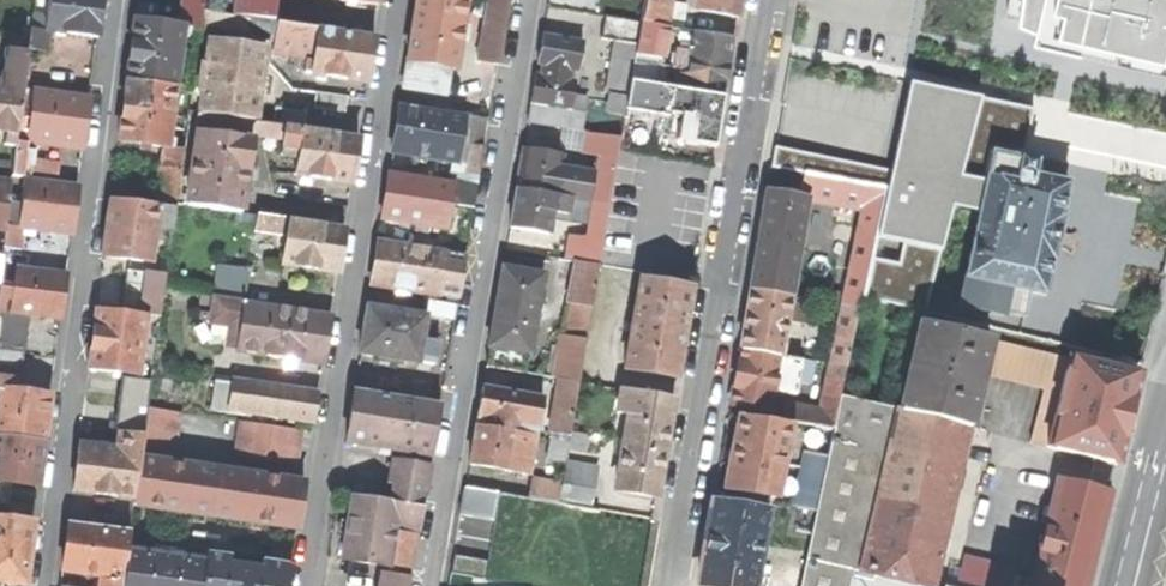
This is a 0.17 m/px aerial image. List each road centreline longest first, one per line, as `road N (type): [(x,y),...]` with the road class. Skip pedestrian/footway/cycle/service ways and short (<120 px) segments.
road 1 (residential): [(427,585),(528,0)]
road 2 (residential): [(770,0),(671,585)]
road 3 (residential): [(397,0),(305,585)]
road 4 (residential): [(43,585),(119,0)]
road 5 (secondary): [(1133,585),(1165,461)]

